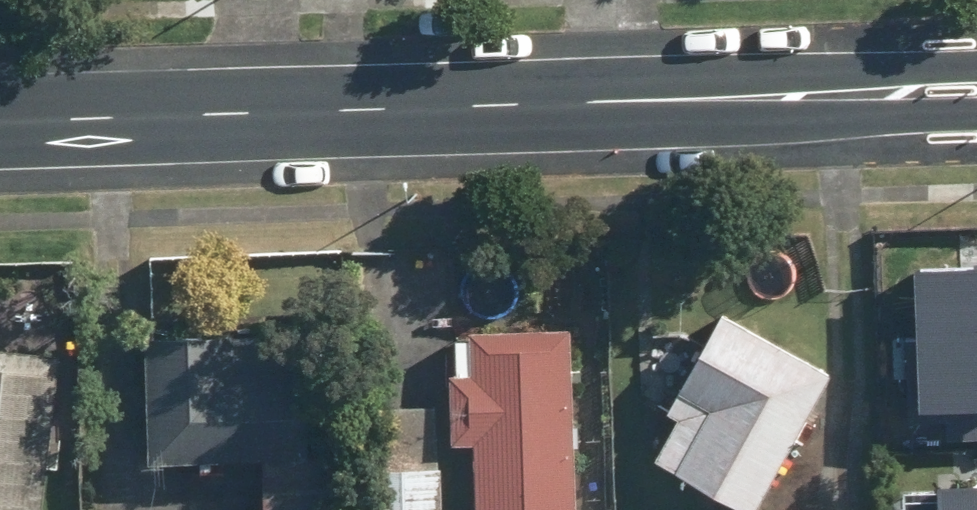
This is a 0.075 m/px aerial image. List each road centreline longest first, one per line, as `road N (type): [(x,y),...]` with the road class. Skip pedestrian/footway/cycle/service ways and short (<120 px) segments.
road 1 (tertiary): [(814,106),(0,134)]
road 2 (tertiary): [(814,106),(902,67),(976,65)]
road 3 (tertiary): [(976,118),(899,119),(814,106)]

